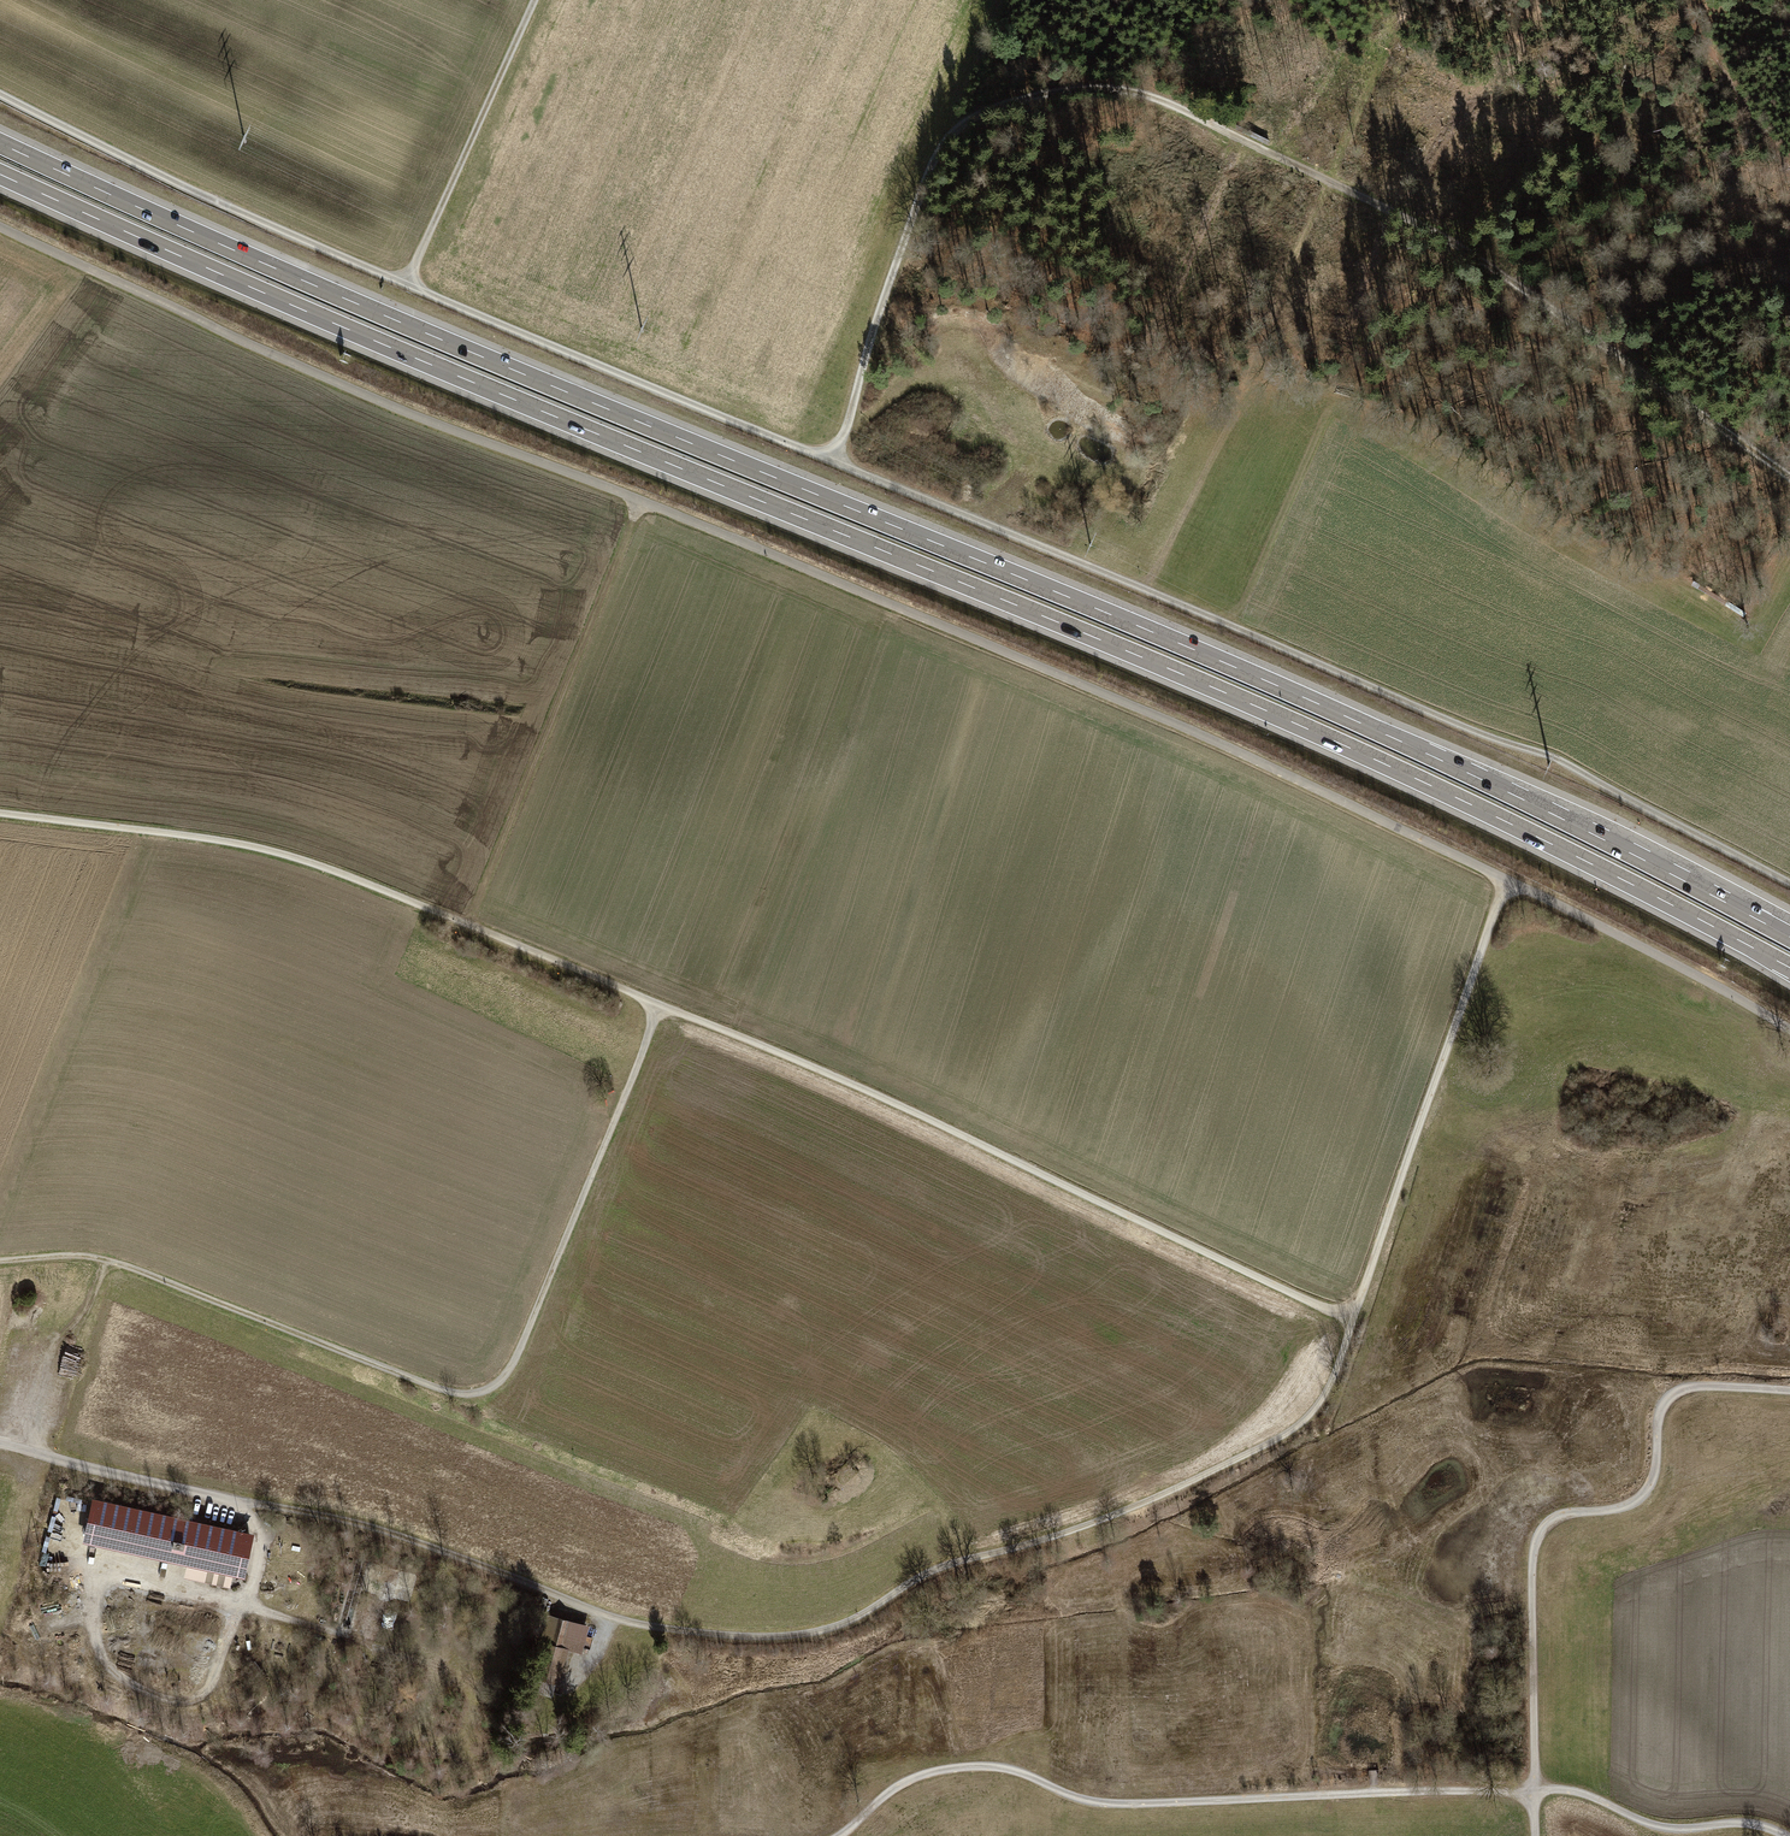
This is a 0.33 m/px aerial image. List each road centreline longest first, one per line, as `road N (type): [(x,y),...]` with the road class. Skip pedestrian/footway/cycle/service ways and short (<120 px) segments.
road 1 (motorway): [(1789,936),(1344,715),(551,384),(0,141)]
road 2 (motorway): [(0,176),(274,300),(1317,736),(1789,969)]
road 3 (track): [(0,228),(395,408),(1168,720),(1505,880)]
road 4 (track): [(0,813),(203,839),(345,875),(844,1080),(1352,1322)]
road 5 (track): [(836,464),(893,267),(947,138),(1003,104),(1093,89),(1167,102),(1445,239),(1789,479)]
road 6 (track): [(256,1505),(400,1537),(611,1618),(733,1637),(810,1633),(861,1615),(942,1566),(1092,1524),(1277,1439),(1321,1398),(1352,1322)]
road 7 (track): [(836,464),(1551,758),(1789,885)]
road 8 (track): [(0,95),(406,285),(836,464)]
road 9 (track): [(659,1005),(518,1352),(488,1389),(446,1391),(112,1261)]
road 10 (track): [(834,1835),(902,1782),(953,1766),(1009,1769),(1087,1803),(1532,1794)]
road 11 (track): [(1789,1391),(1693,1385),(1669,1395),(1640,1496),(1617,1509),(1556,1516),(1538,1534),(1532,1794)]
road 12 (track): [(1376,69),(1226,430),(1142,589)]
road 13 (track): [(1352,1322),(1505,880)]
road 14 (track): [(640,501),(468,923)]
road 15 (track): [(1505,880),(1789,1030)]
road 16 (track): [(406,285),(534,0)]
road 17 (track): [(1532,1794),(1573,1794),(1655,1829),(1745,1824),(1778,1835)]
road 18 (track): [(112,1261),(35,1454)]
road 19 (track): [(1686,0),(1789,171)]

